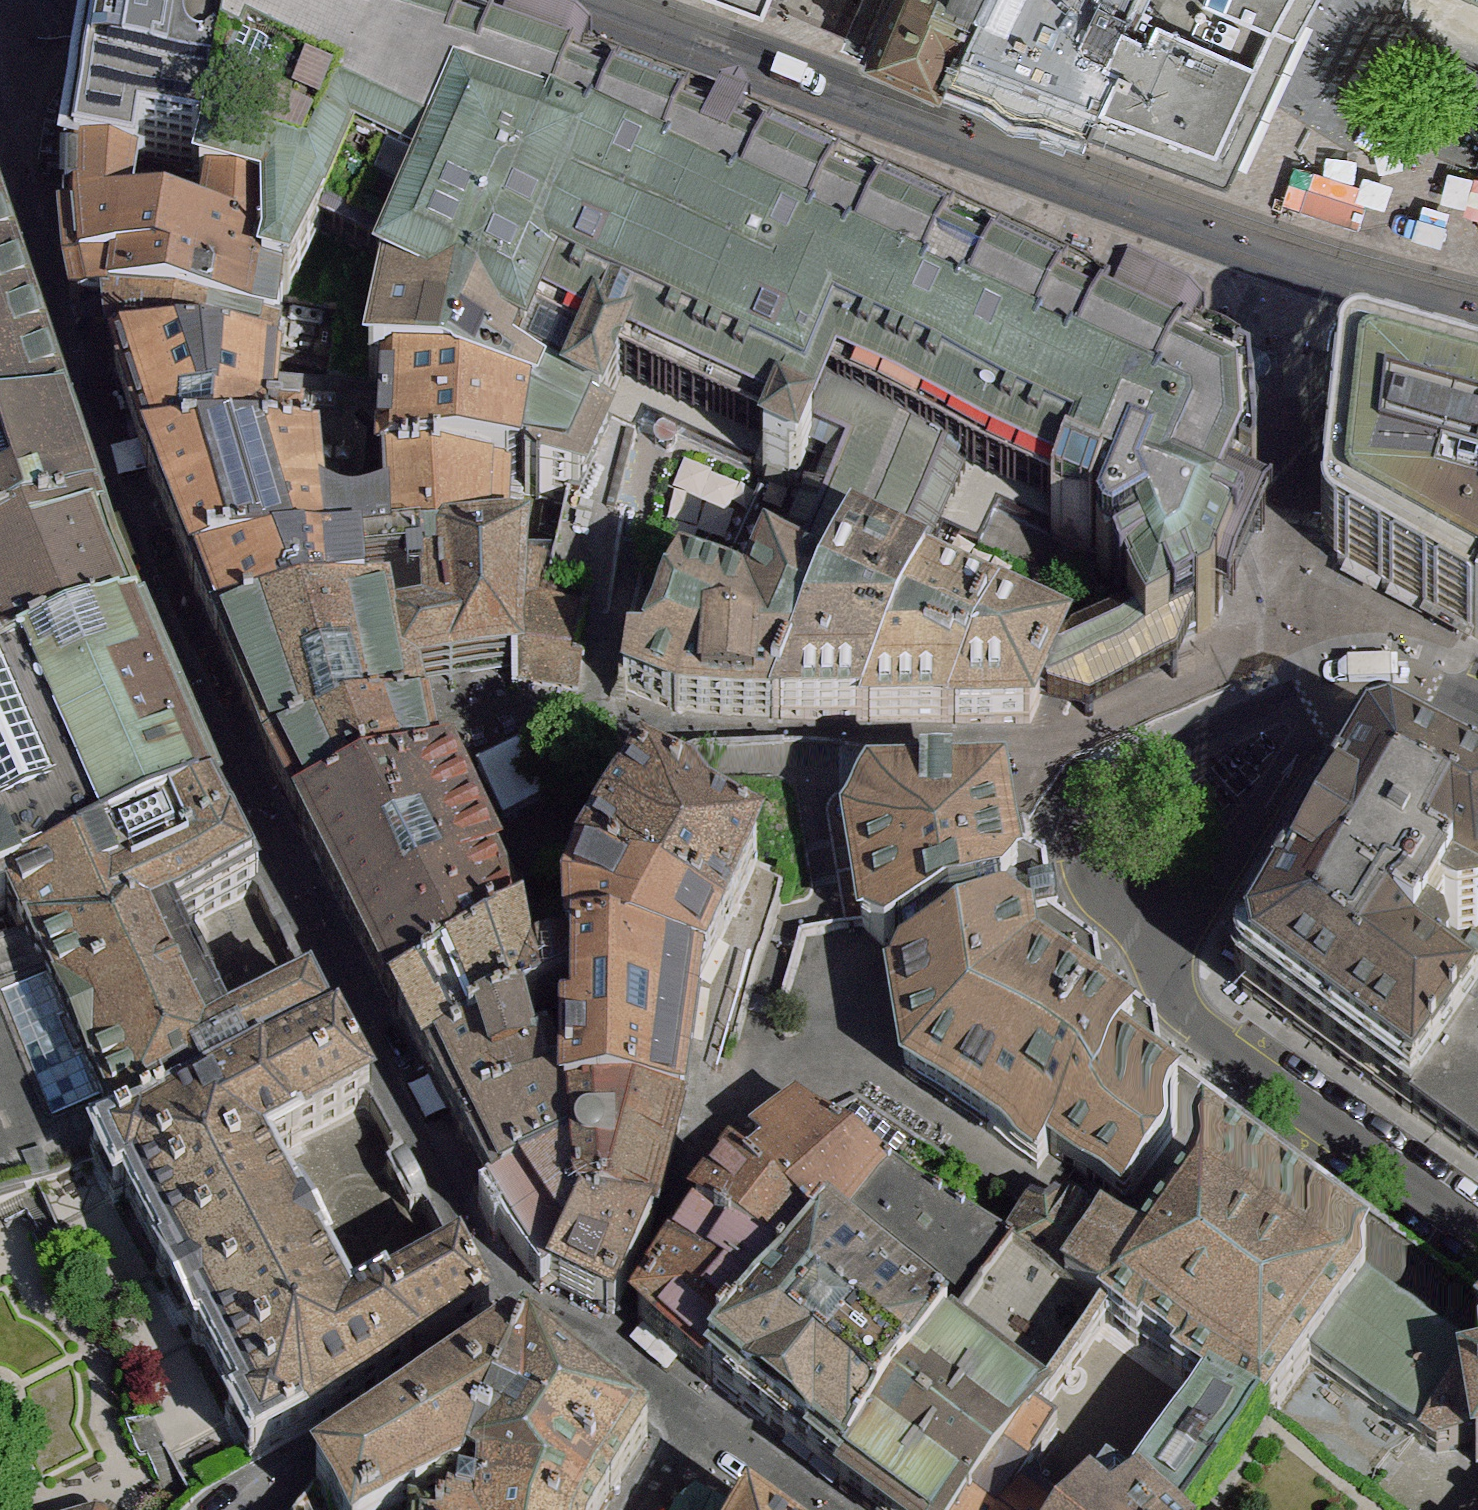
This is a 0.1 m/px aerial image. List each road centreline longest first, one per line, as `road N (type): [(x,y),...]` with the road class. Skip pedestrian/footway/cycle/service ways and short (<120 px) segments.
road 1 (residential): [(591,0),(1288,256),(1477,310)]
road 2 (residential): [(245,1509),(305,1458),(525,1320),(550,1323),(605,1353),(699,1425)]
road 3 (residential): [(1144,933),(1177,1008),(1197,1029),(1477,1224)]
road 4 (residential): [(1351,683),(1175,749),(1129,782),(1097,830),(1090,857),(1105,893),(1144,933)]
road 5 (residential): [(1144,933),(1280,781),(1327,703),(1351,683)]
road 6 (residential): [(699,1425),(813,1509)]
road 7 (residential): [(1477,715),(1414,685),(1351,683)]

